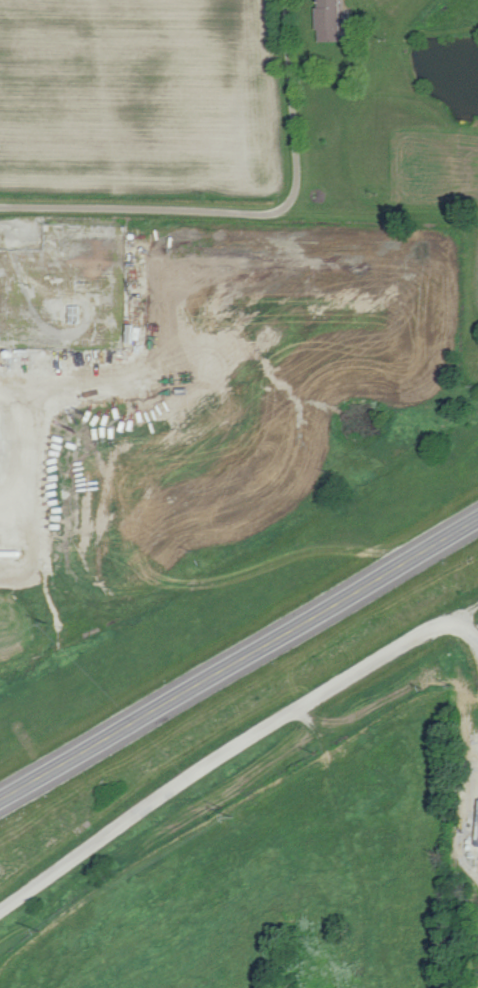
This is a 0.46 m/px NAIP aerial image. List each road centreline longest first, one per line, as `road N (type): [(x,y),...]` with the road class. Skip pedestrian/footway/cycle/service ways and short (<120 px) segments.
road 1 (primary): [(0,804),(477,521)]

